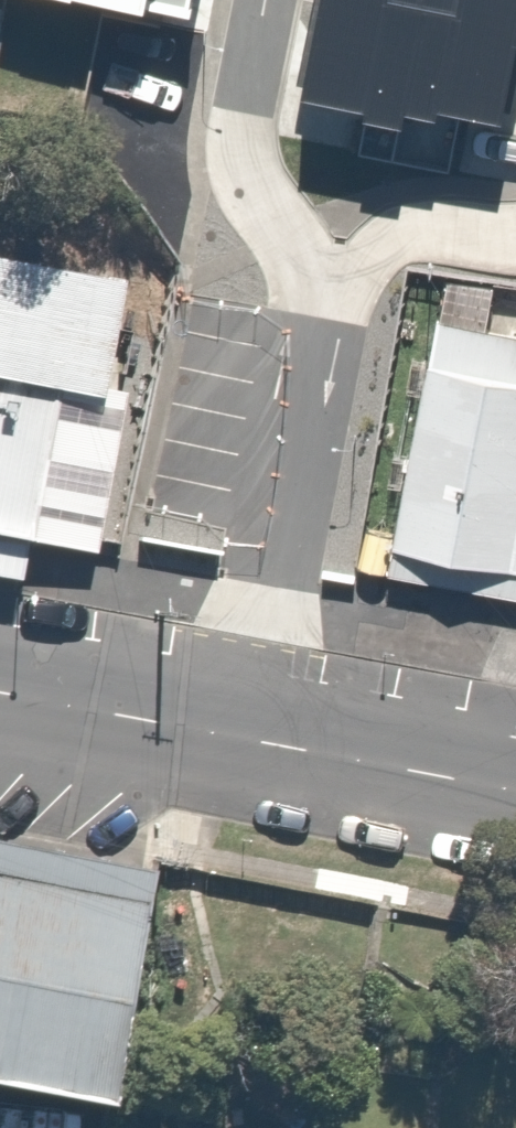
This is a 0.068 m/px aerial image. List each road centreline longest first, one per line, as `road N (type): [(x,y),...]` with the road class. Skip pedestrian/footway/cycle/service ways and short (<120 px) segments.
road 1 (residential): [(319,318),(242,736)]
road 2 (residential): [(319,318),(300,260),(238,162),(267,0)]
road 3 (residential): [(242,736),(515,786)]
road 4 (residential): [(0,693),(242,736)]
road 5 (residential): [(515,234),(417,230),(393,238),(337,293)]

